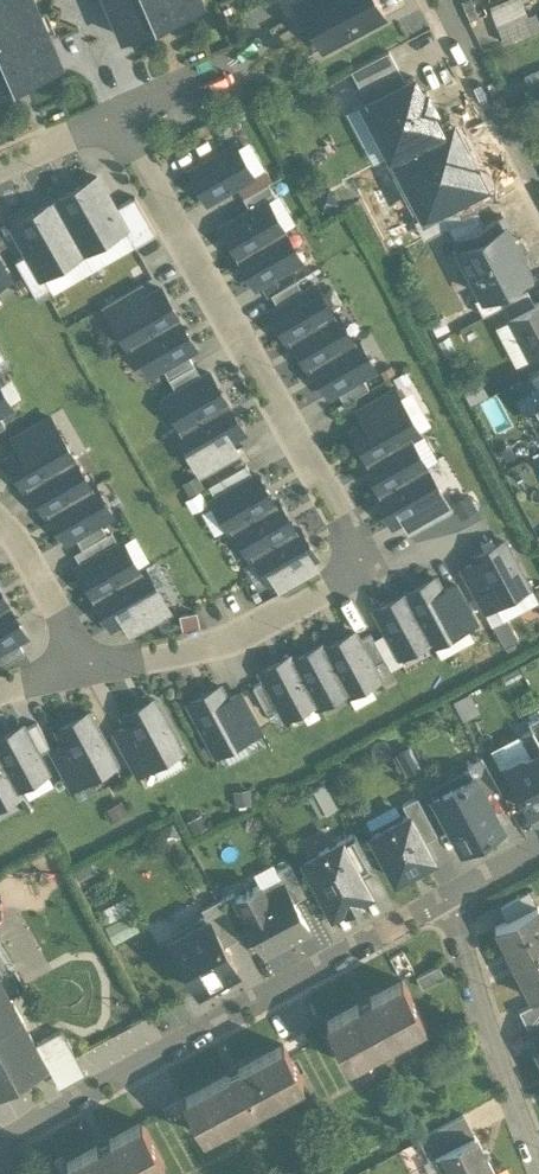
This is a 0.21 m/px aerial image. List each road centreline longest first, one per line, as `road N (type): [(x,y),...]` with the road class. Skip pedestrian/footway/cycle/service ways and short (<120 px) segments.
road 1 (residential): [(80,665),(219,641),(345,574),(332,498),(111,120)]
road 2 (residential): [(447,900),(0,1142)]
road 3 (residential): [(538,1157),(447,900)]
road 4 (residential): [(447,0),(538,181)]
road 5 (residential): [(80,665),(0,517)]
road 6 (residential): [(0,166),(111,120)]

